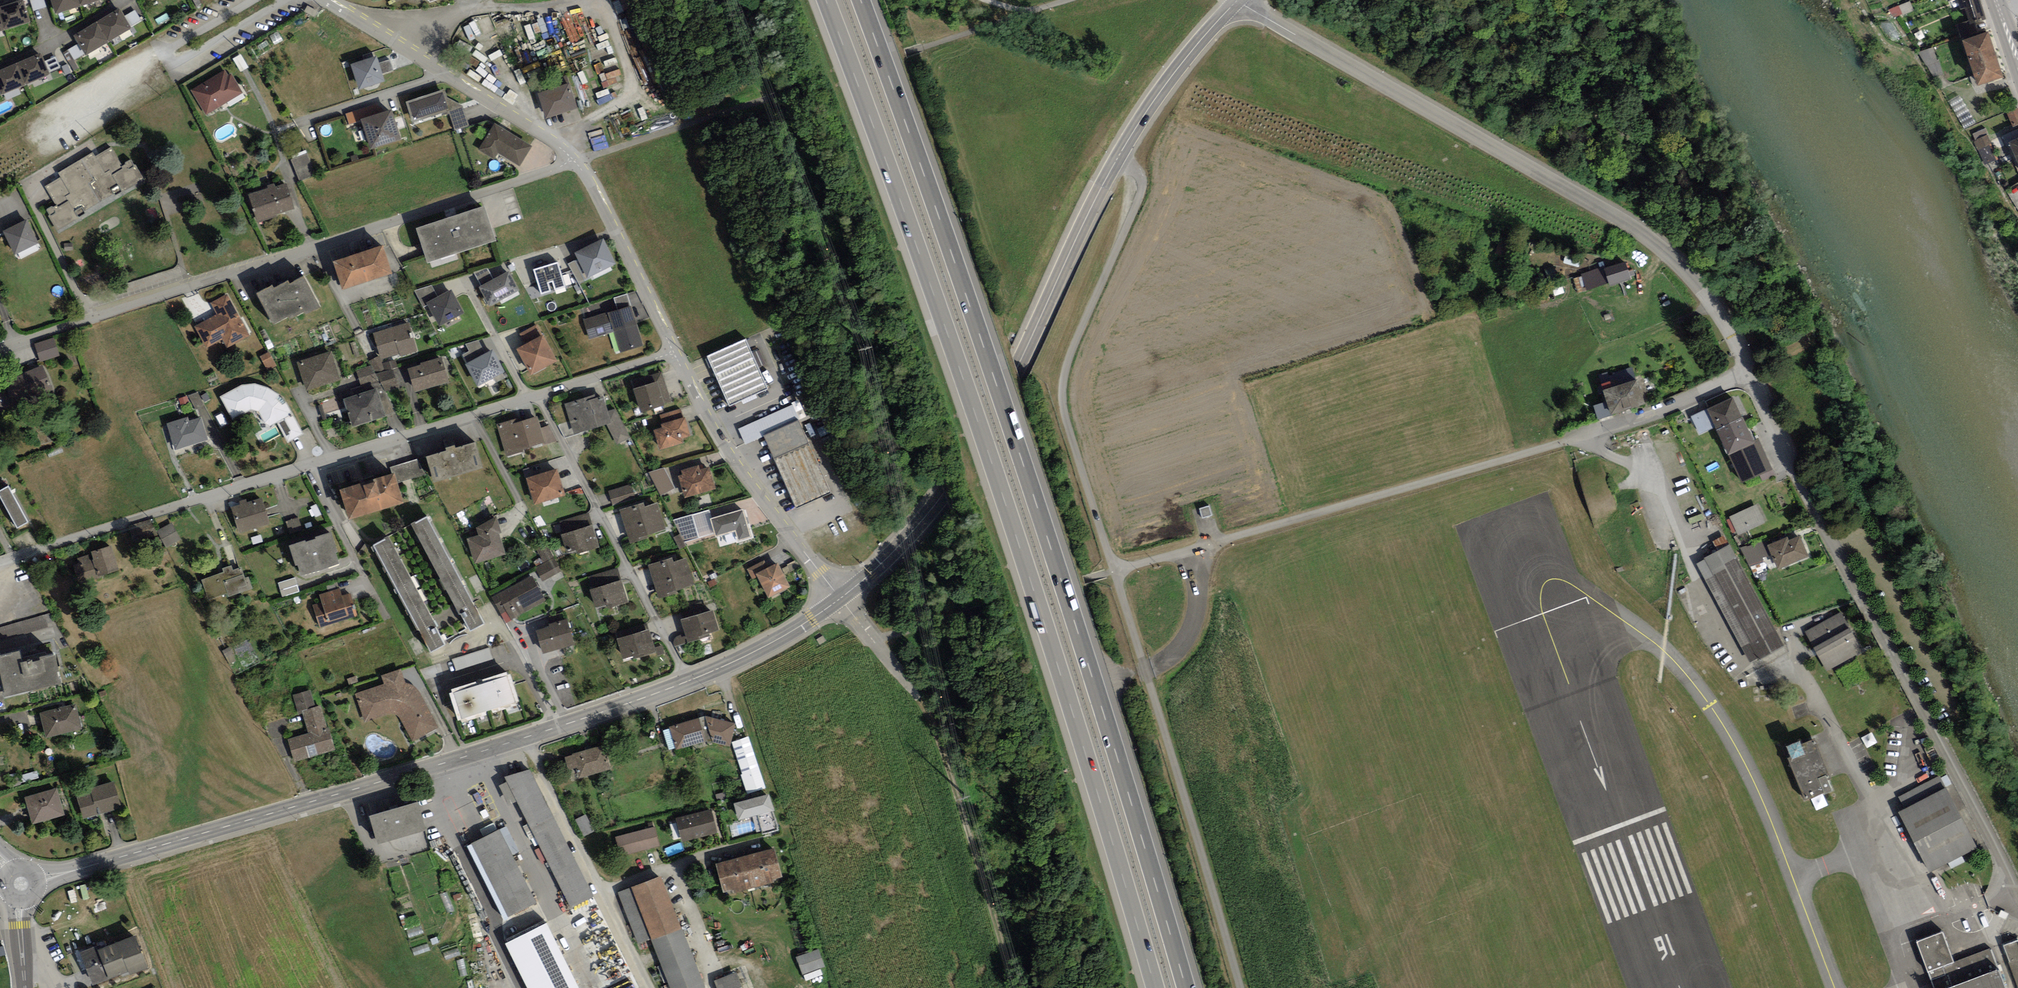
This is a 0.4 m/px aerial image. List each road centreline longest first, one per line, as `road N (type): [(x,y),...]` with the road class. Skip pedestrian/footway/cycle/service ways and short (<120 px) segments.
road 1 (unclassified): [(1237,1),(1570,189),(1688,275),(1720,320),(2017,887)]
road 2 (motorway): [(826,0),(1009,517),(1153,987)]
road 3 (motorway): [(1184,987),(1035,501),(860,0)]
road 4 (track): [(869,641),(1591,434),(1744,366)]
road 5 (track): [(1234,987),(1063,406),(1071,354),(1144,185),(1123,149)]
road 6 (tertiary): [(838,600),(685,684),(334,797),(38,880)]
road 7 (tertiary): [(1237,1),(1123,149),(940,495),(838,600)]
road 8 (residential): [(671,352),(0,564)]
road 9 (residential): [(578,161),(0,347)]
road 10 (track): [(1000,987),(925,716),(838,600)]
road 11 (residential): [(838,600),(730,454),(671,352)]
road 12 (residential): [(578,161),(328,0)]
road 13 (residential): [(671,352),(578,161)]
road 14 (track): [(1190,549),(1199,596),(1190,632),(1164,664),(1146,671)]

